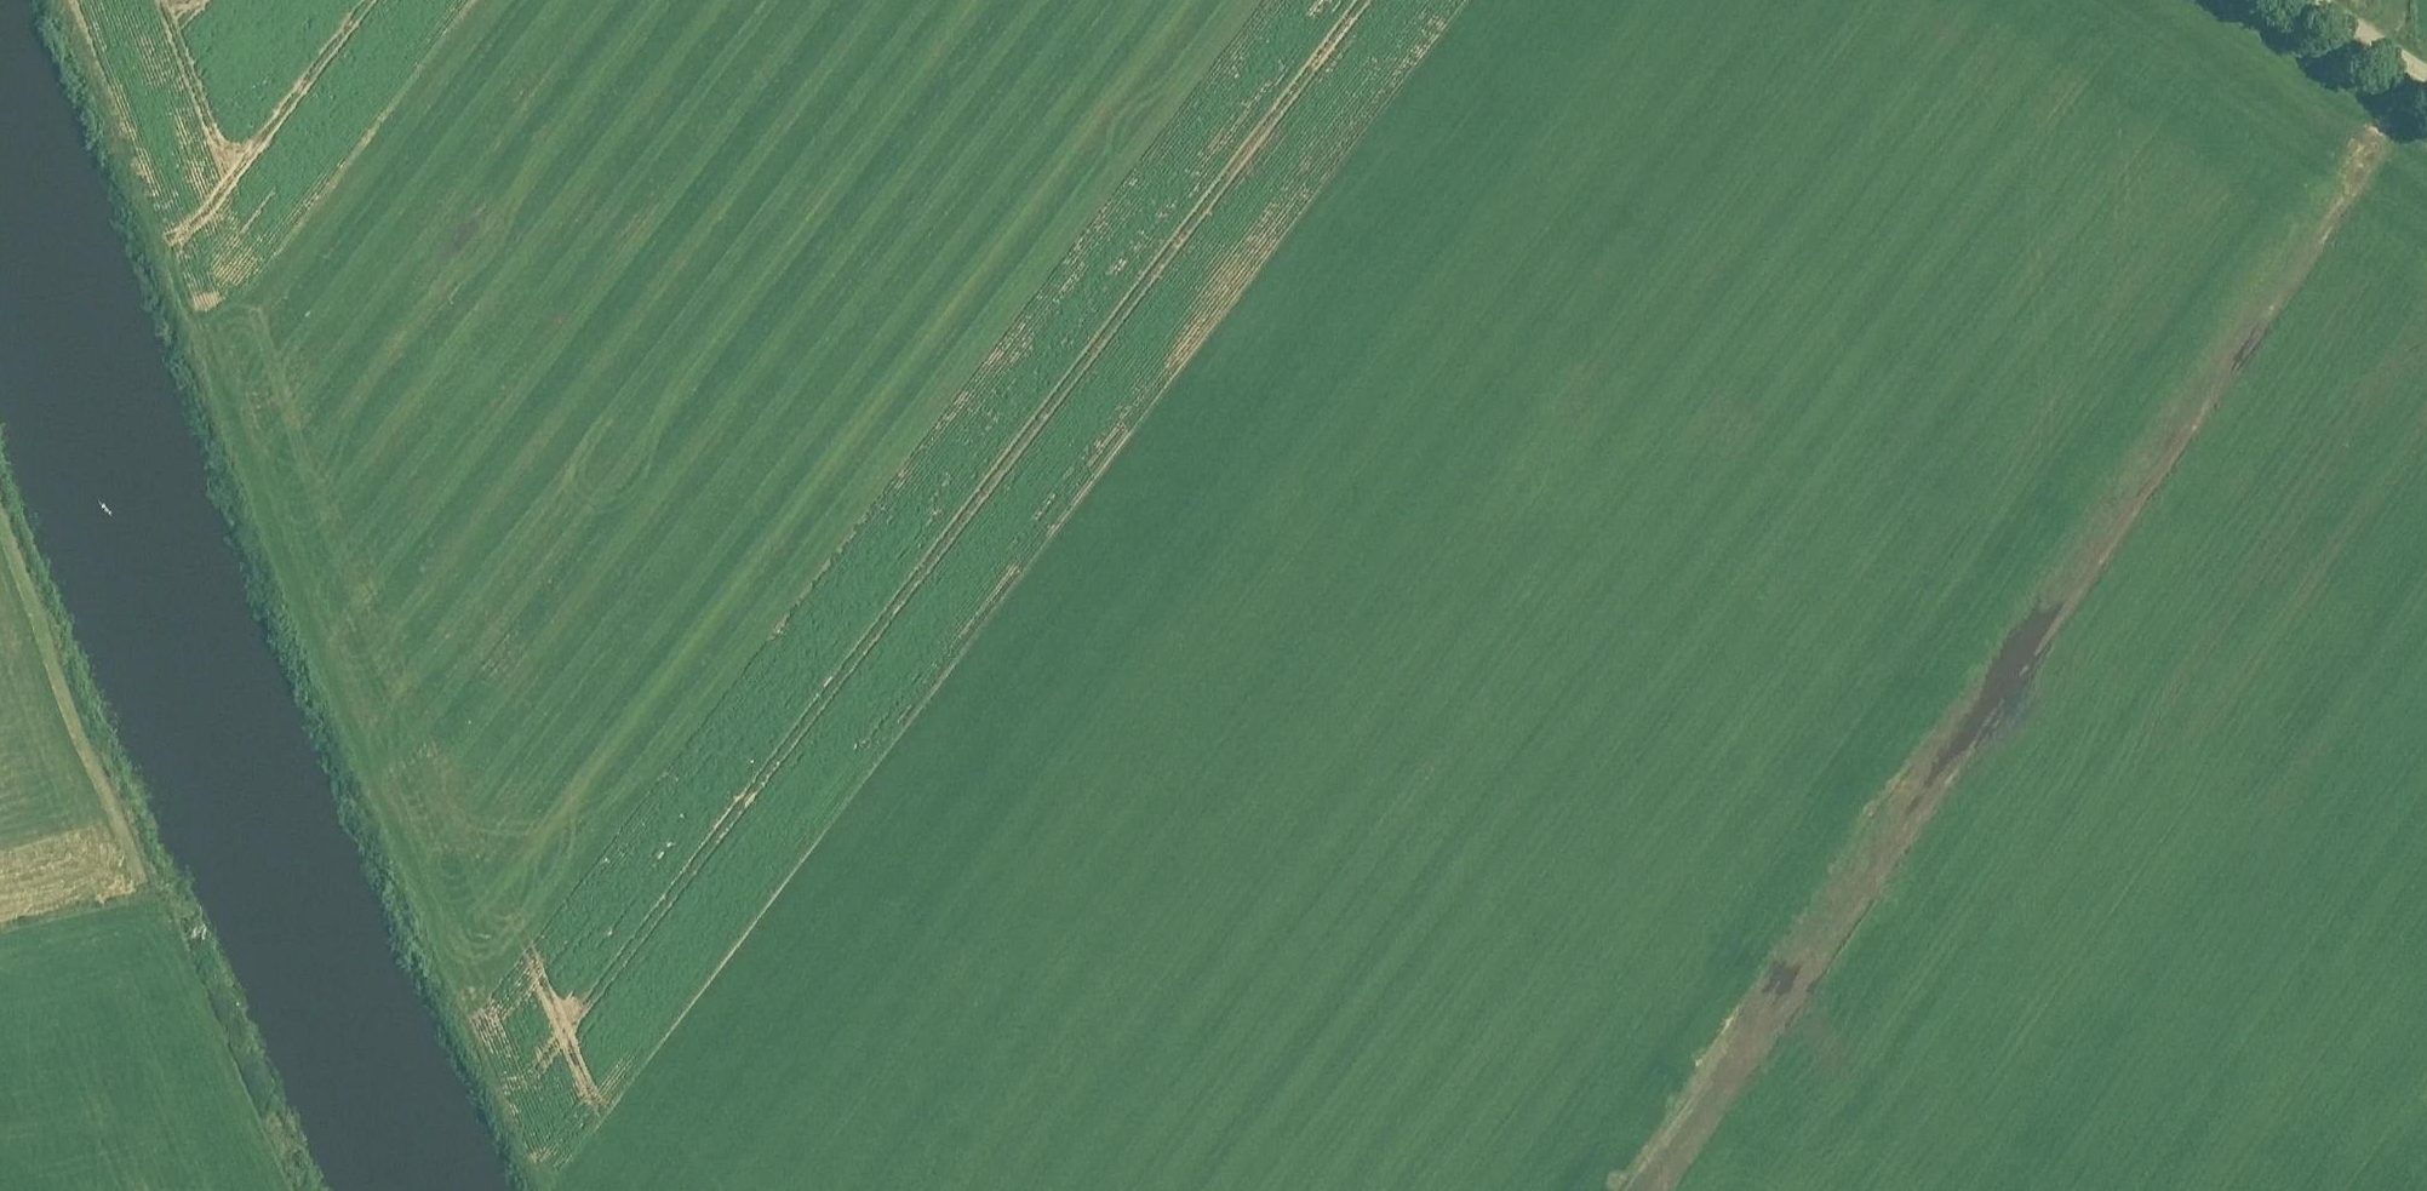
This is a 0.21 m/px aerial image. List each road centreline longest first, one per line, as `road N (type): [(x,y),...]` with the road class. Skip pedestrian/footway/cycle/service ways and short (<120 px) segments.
road 1 (unclassified): [(2426,74),(2314,0)]

